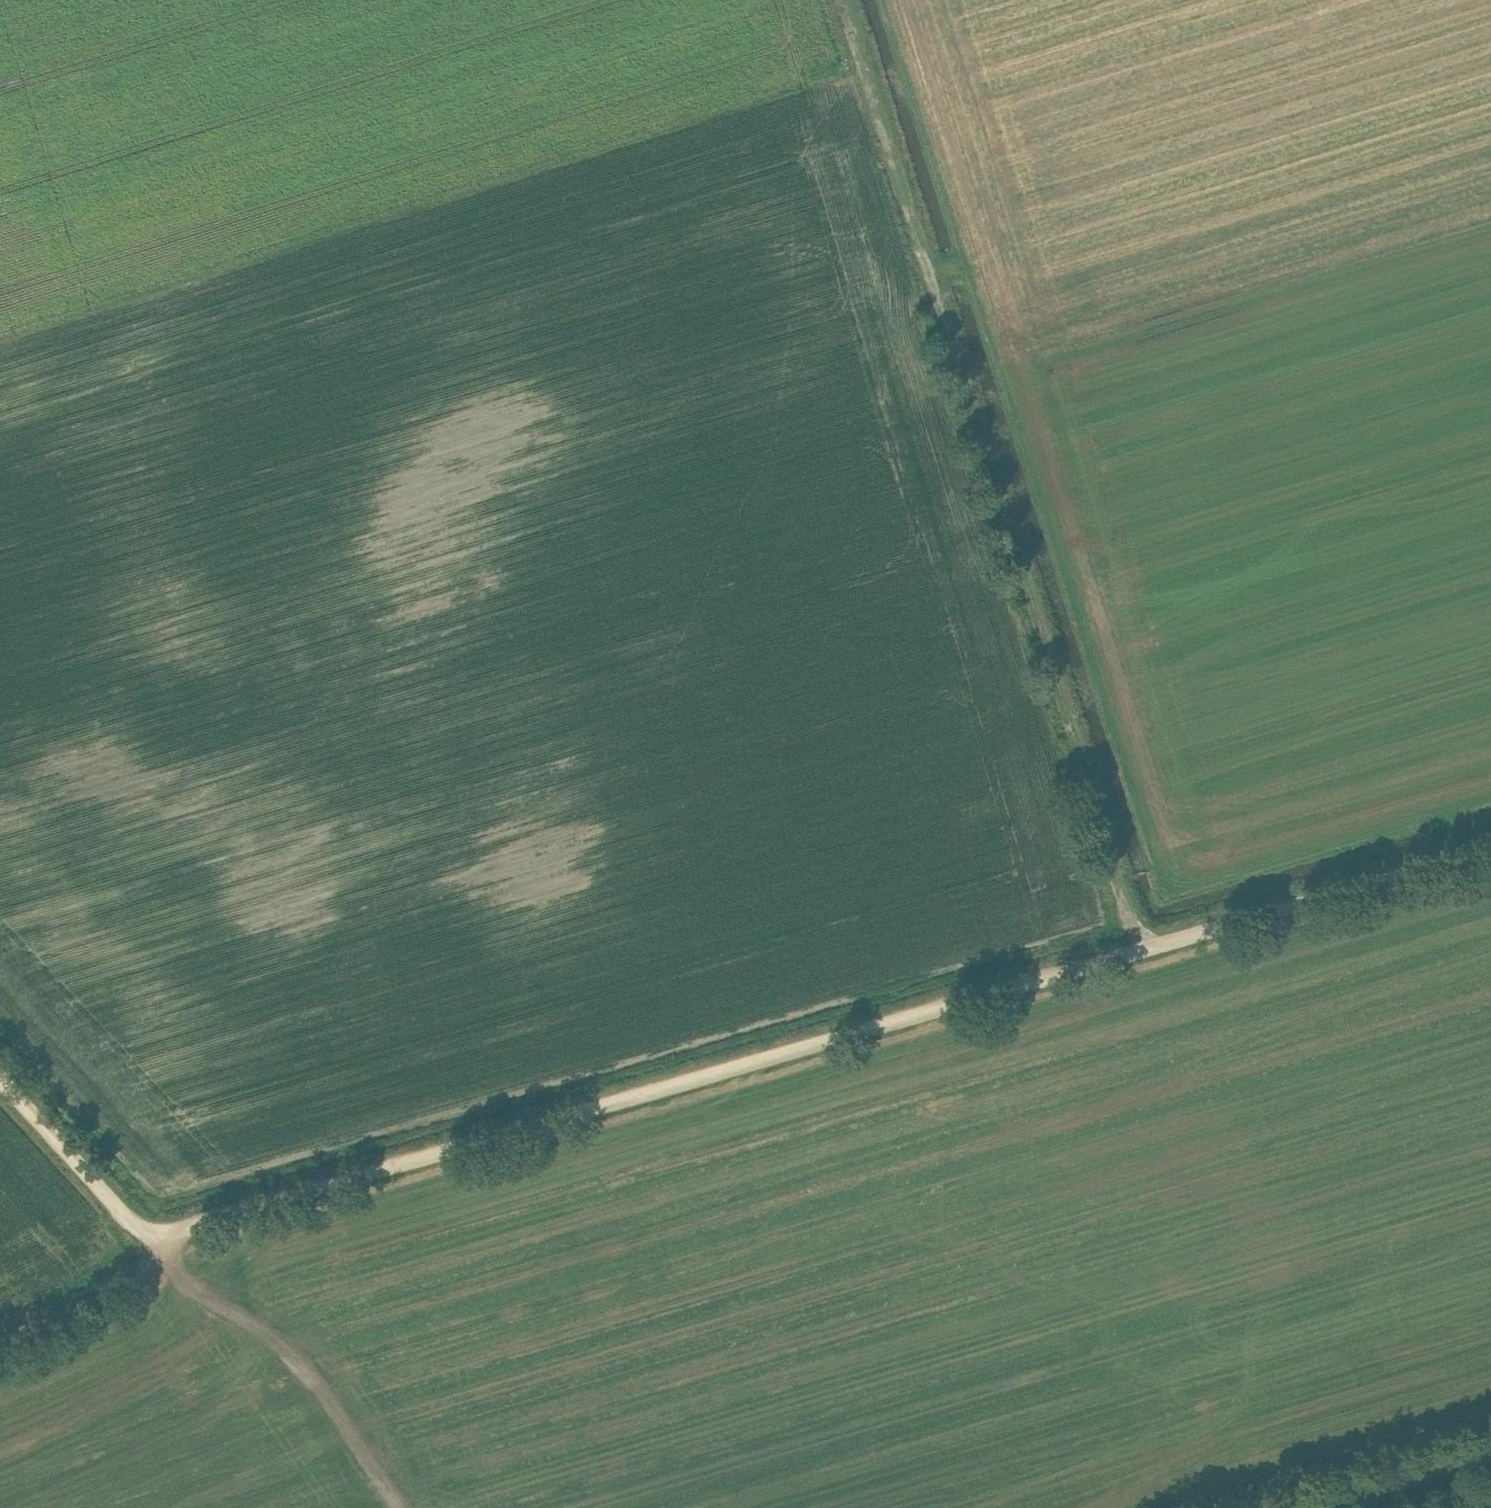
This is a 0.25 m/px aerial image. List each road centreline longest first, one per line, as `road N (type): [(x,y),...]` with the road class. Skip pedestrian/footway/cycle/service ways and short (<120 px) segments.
road 1 (track): [(1490,845),(151,1237)]
road 2 (track): [(838,0),(1141,952)]
road 3 (track): [(151,1237),(0,1076)]
road 4 (track): [(0,1344),(133,1282),(151,1241)]

